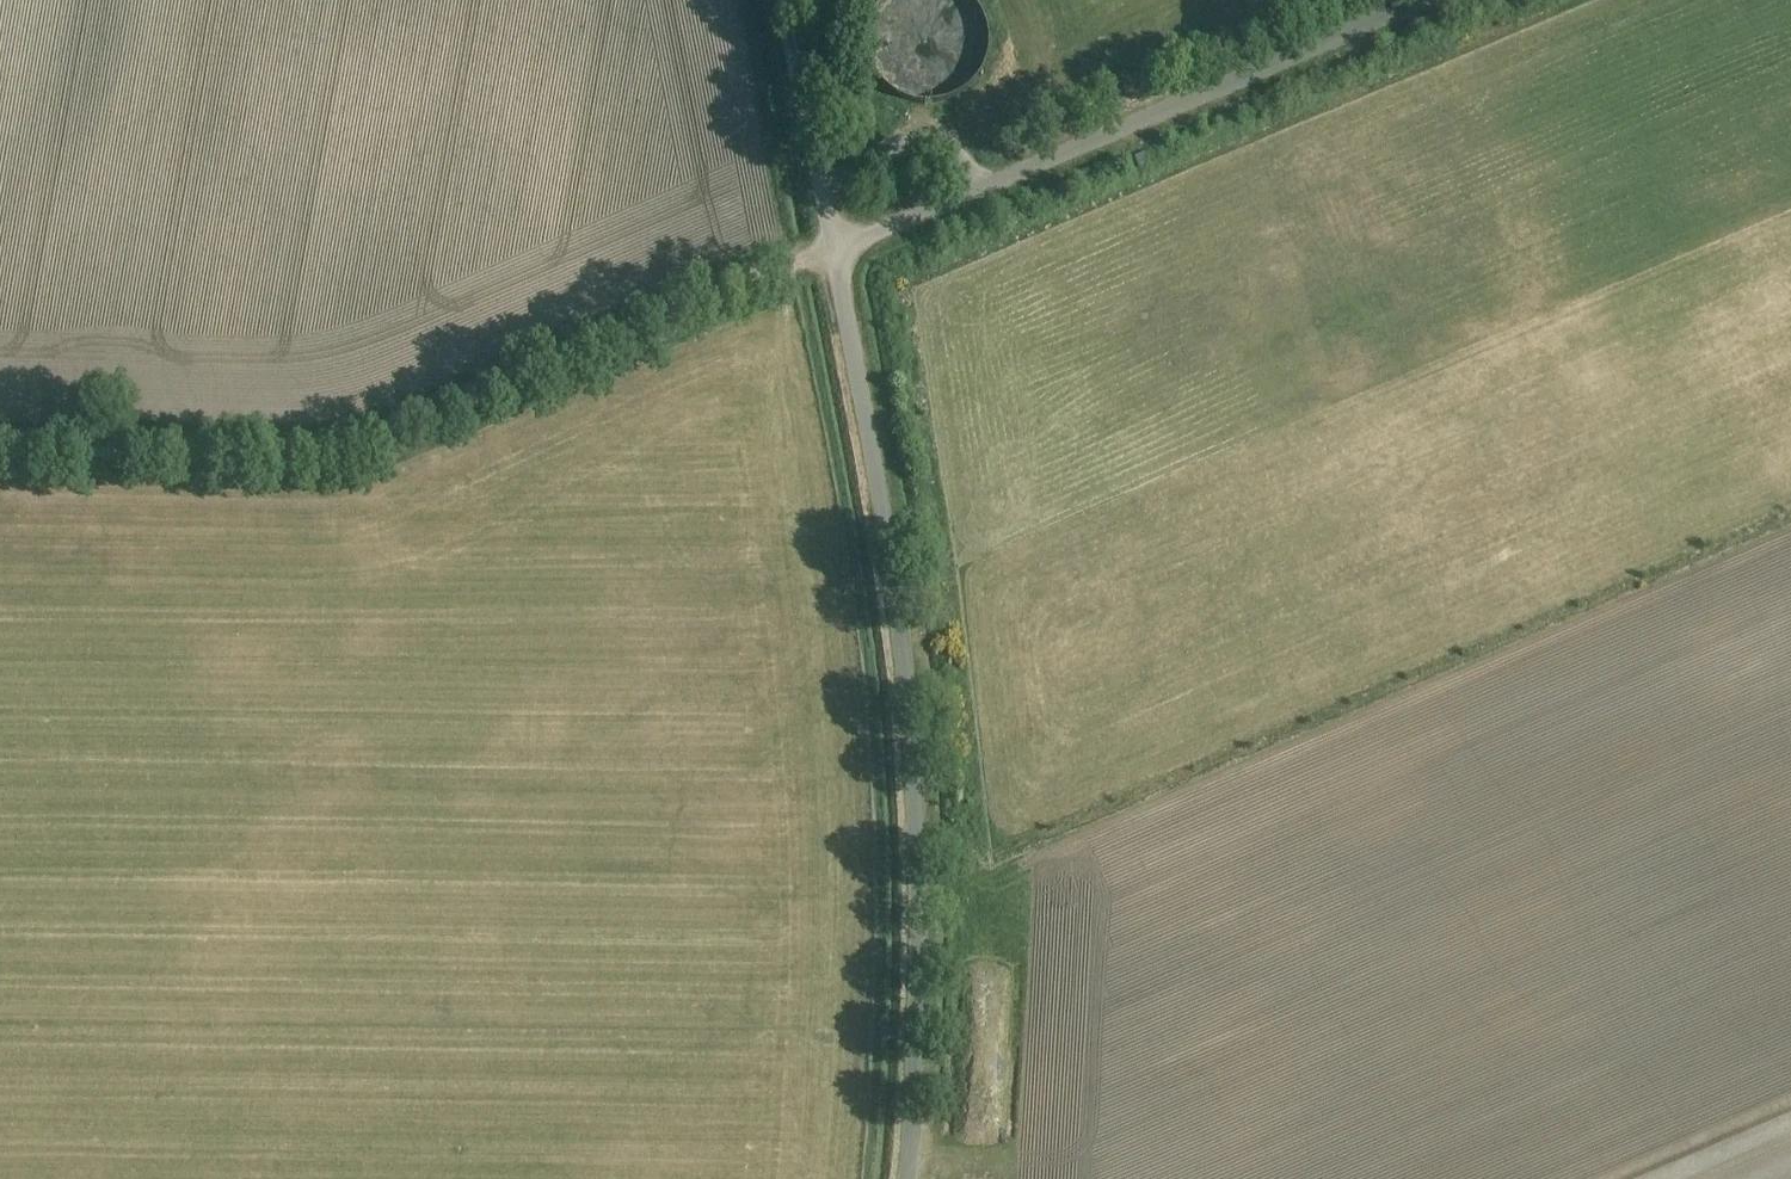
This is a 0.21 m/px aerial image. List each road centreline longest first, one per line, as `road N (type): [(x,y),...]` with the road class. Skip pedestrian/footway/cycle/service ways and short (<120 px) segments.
road 1 (unclassified): [(909,1178),(922,872),(913,723),(888,527),(833,250),(1414,0)]
road 2 (track): [(0,444),(298,451),(372,437),(833,250),(784,0)]

